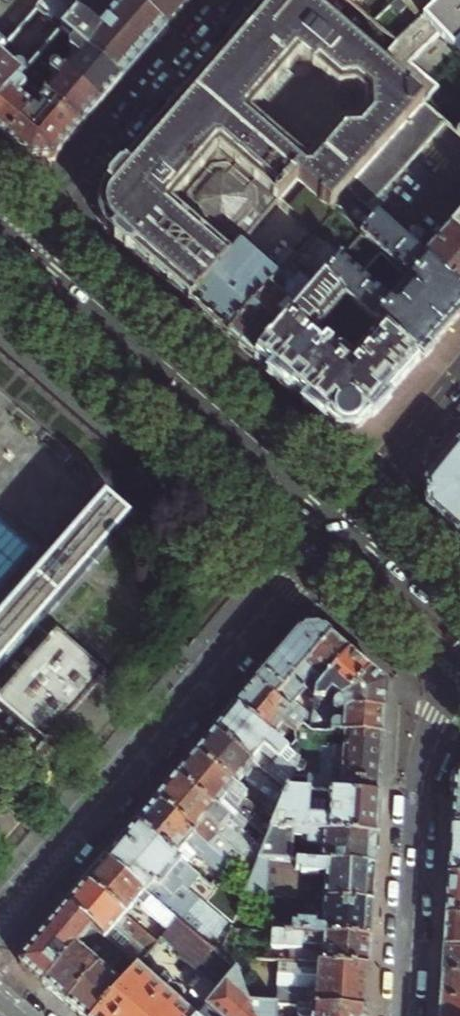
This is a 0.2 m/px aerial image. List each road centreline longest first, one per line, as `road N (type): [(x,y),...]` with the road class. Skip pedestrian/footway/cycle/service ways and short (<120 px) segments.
road 1 (tertiary): [(318,546),(0,918)]
road 2 (secondary): [(343,517),(27,242)]
road 3 (secondary): [(3,270),(318,546)]
road 4 (residential): [(459,689),(430,730),(418,764),(400,1015)]
road 5 (residential): [(234,0),(27,242)]
road 6 (secondary): [(318,546),(459,672)]
road 7 (tertiary): [(343,517),(459,382)]
road 8 (secondary): [(459,621),(343,517)]

